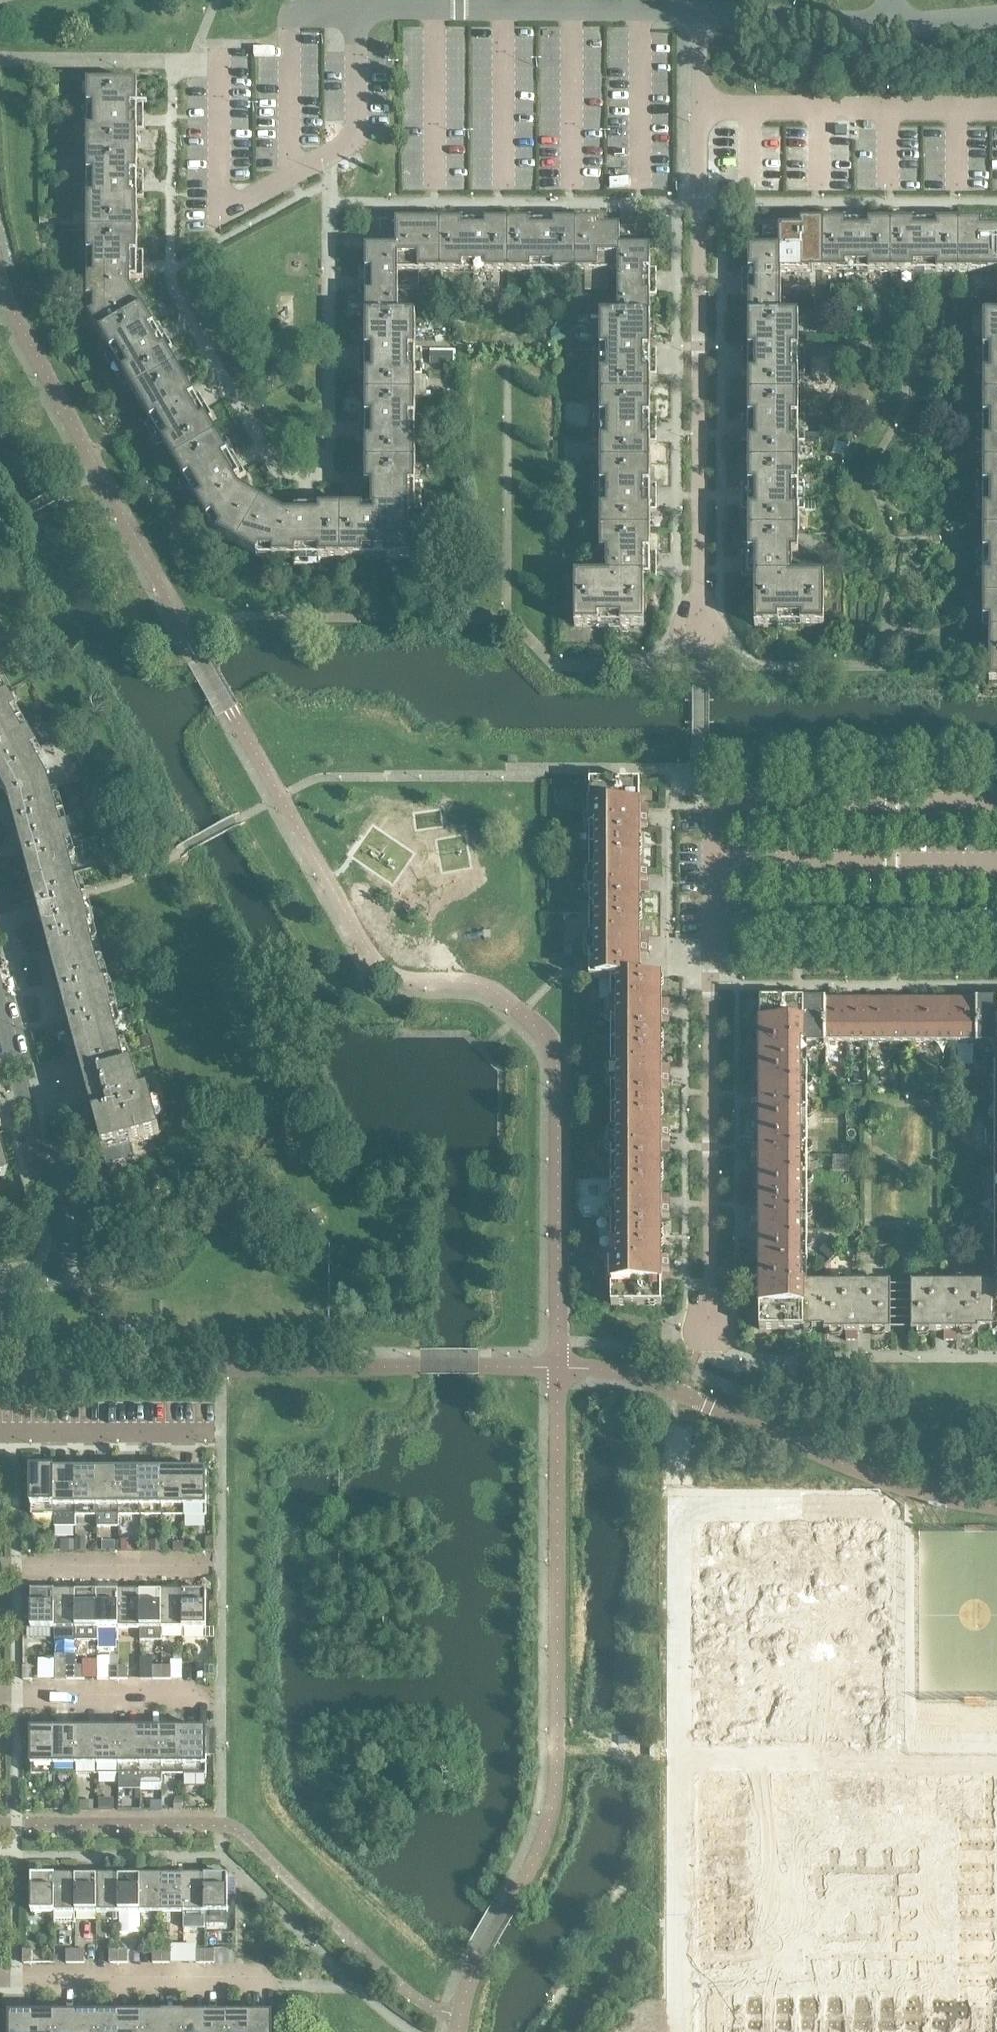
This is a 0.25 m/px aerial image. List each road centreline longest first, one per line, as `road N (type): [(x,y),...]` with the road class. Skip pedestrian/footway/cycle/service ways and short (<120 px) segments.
road 1 (residential): [(698,599),(701,108)]
road 2 (residential): [(709,1346),(714,928)]
road 3 (residential): [(354,7),(699,13)]
road 4 (residential): [(0,1283),(70,1261),(0,1011)]
road 5 (residential): [(996,109),(701,108)]
road 6 (residential): [(714,928),(996,926)]
road 7 (residential): [(254,1985),(0,1985)]
road 8 (residential): [(223,1567),(0,1569)]
road 9 (residential): [(0,1698),(222,1701)]
road 10 (residential): [(0,1433),(212,1432)]
road 11 (residential): [(699,13),(892,13)]
road 12 (residential): [(714,928),(716,799)]

